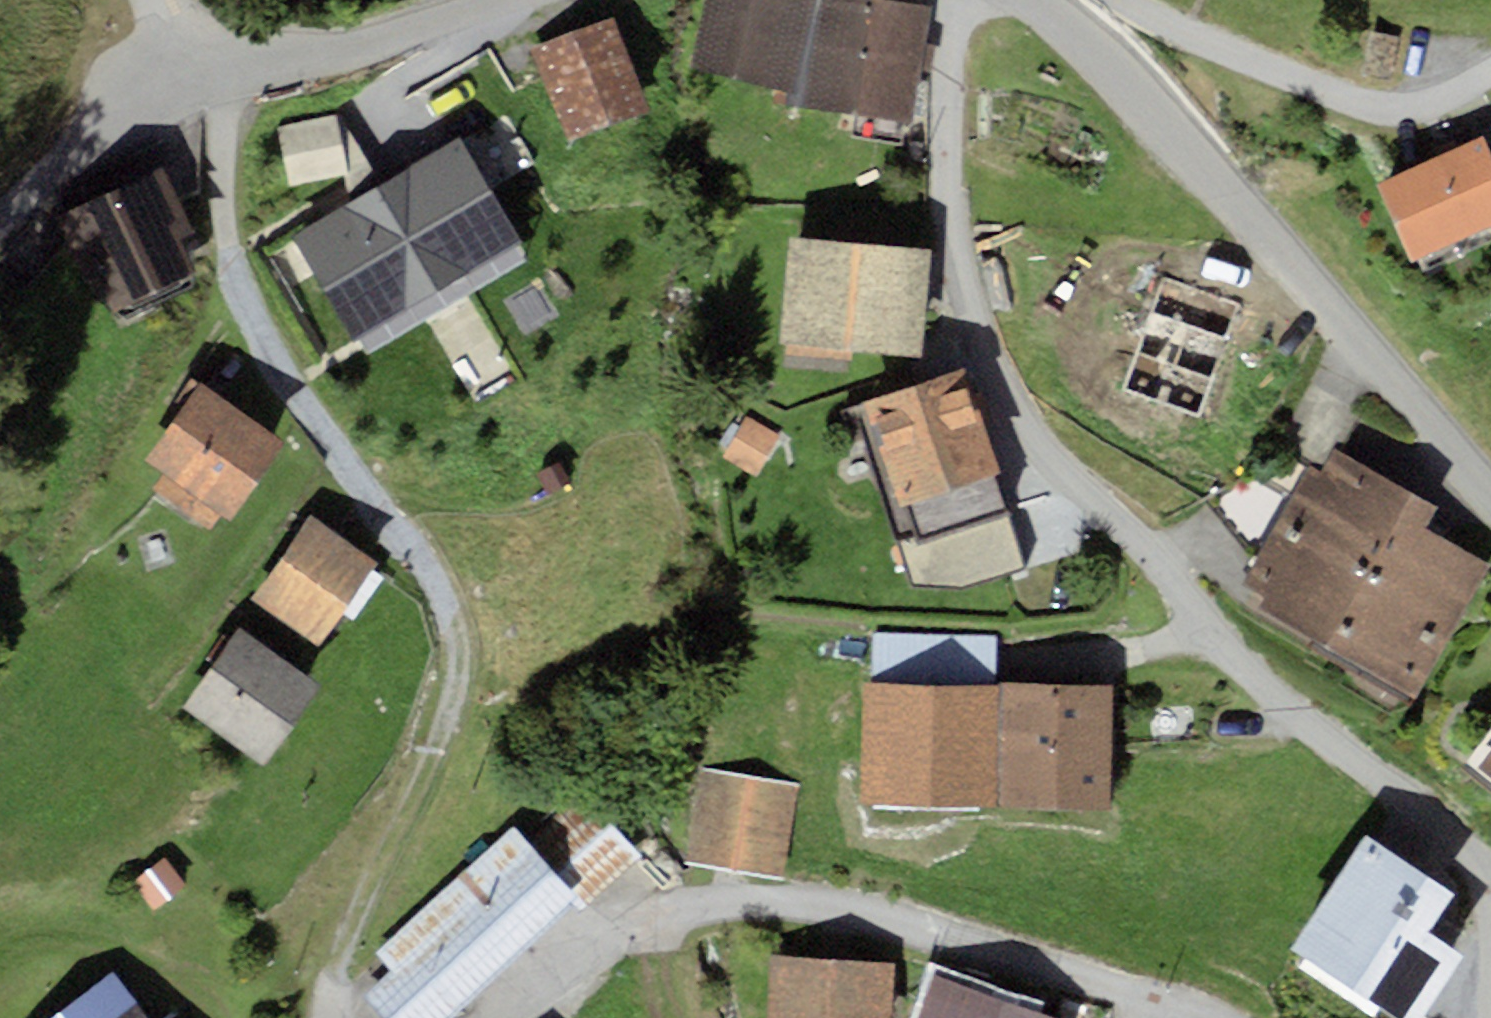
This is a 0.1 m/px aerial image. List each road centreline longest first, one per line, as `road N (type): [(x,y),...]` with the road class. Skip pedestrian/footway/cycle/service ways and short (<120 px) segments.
road 1 (residential): [(970,0),(946,93),(955,257),(971,323),(1021,420),(1167,576),(1228,654),(1432,827),(1485,881),(1490,902)]
road 2 (track): [(236,289),(360,488),(437,588),(458,645),(452,703),(375,866),(334,981)]
road 3 (residential): [(1490,493),(1238,204),(1084,41),(1027,0)]
road 4 (residential): [(1155,1002),(859,913),(715,901),(648,923),(611,946),(527,1017)]
road 5 (residential): [(478,0),(196,91)]
road 6 (track): [(236,289),(222,223),(218,84)]

